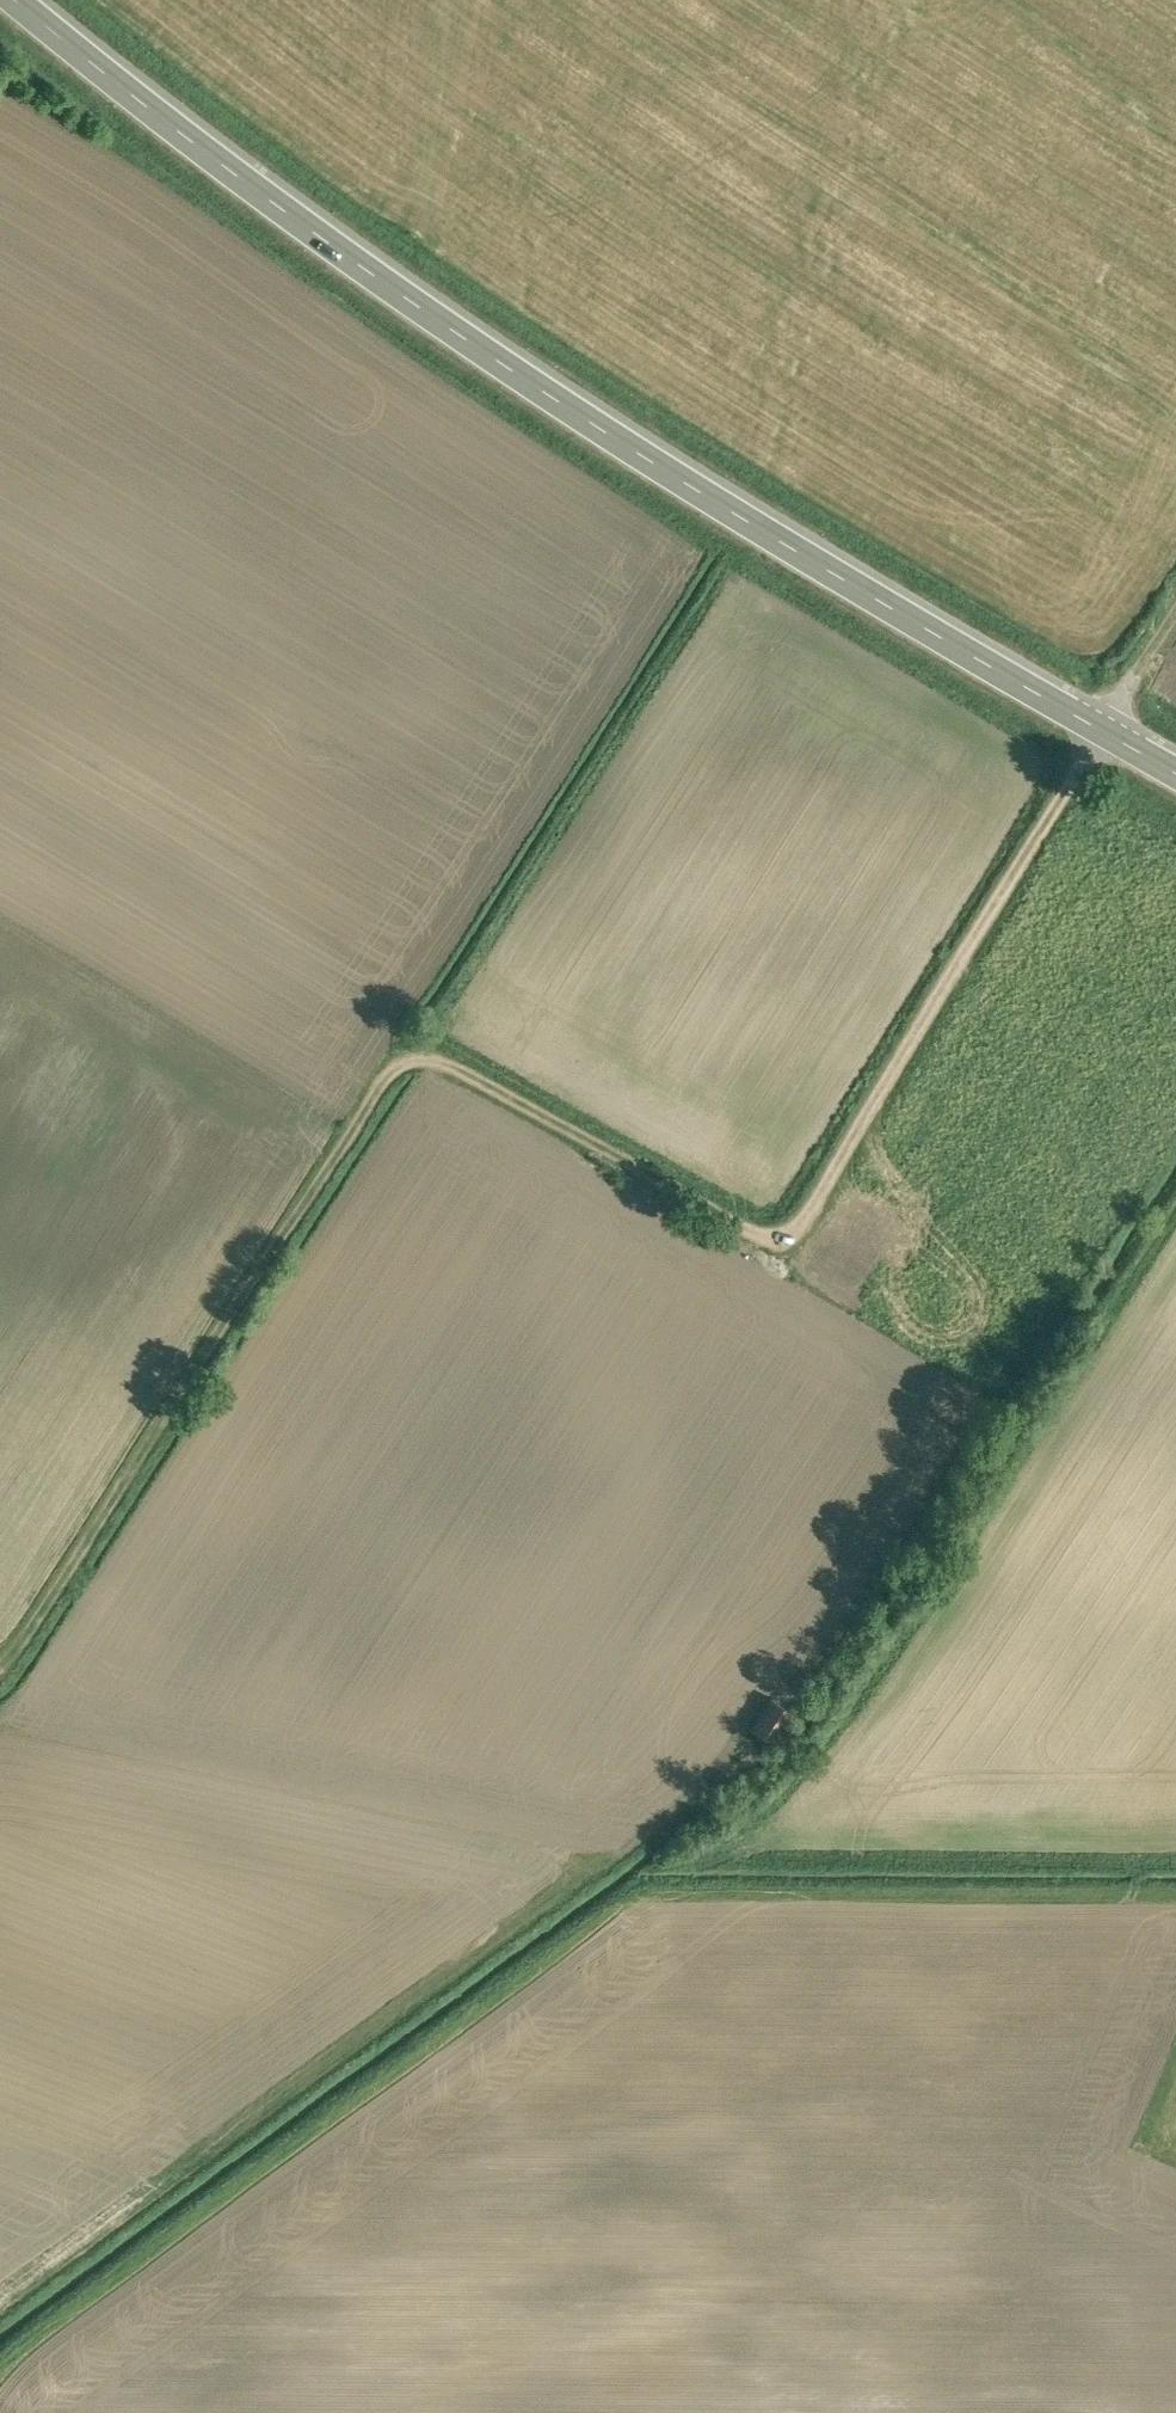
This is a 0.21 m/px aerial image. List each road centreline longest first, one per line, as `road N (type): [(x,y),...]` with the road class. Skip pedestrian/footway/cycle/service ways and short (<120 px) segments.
road 1 (track): [(0,1697),(21,1682),(395,1070),(417,1050),(788,1240),(814,1220),(1175,604)]
road 2 (secondary): [(1175,772),(754,525),(420,307),(17,0)]

